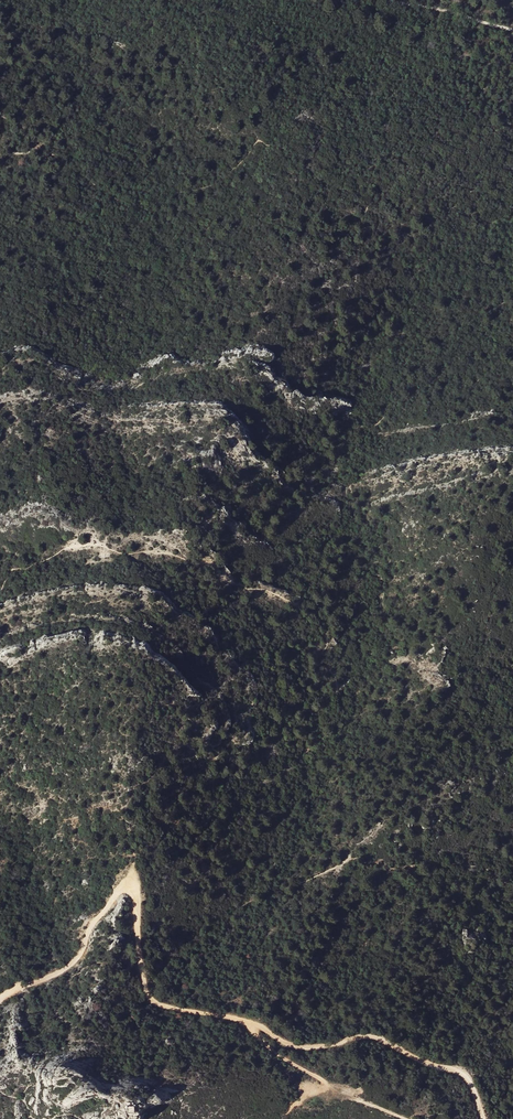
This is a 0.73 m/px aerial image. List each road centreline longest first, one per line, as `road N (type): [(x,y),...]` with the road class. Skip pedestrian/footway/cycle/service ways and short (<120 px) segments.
road 1 (track): [(141,971),(157,1006),(239,1019),(295,1047),(368,1037),(459,1074),(482,1118)]
road 2 (track): [(18,988),(80,955),(92,920),(121,888),(135,892),(141,971)]
road 3 (track): [(239,1019),(299,1068),(402,1118)]
road 4 (track): [(512,32),(387,0)]

